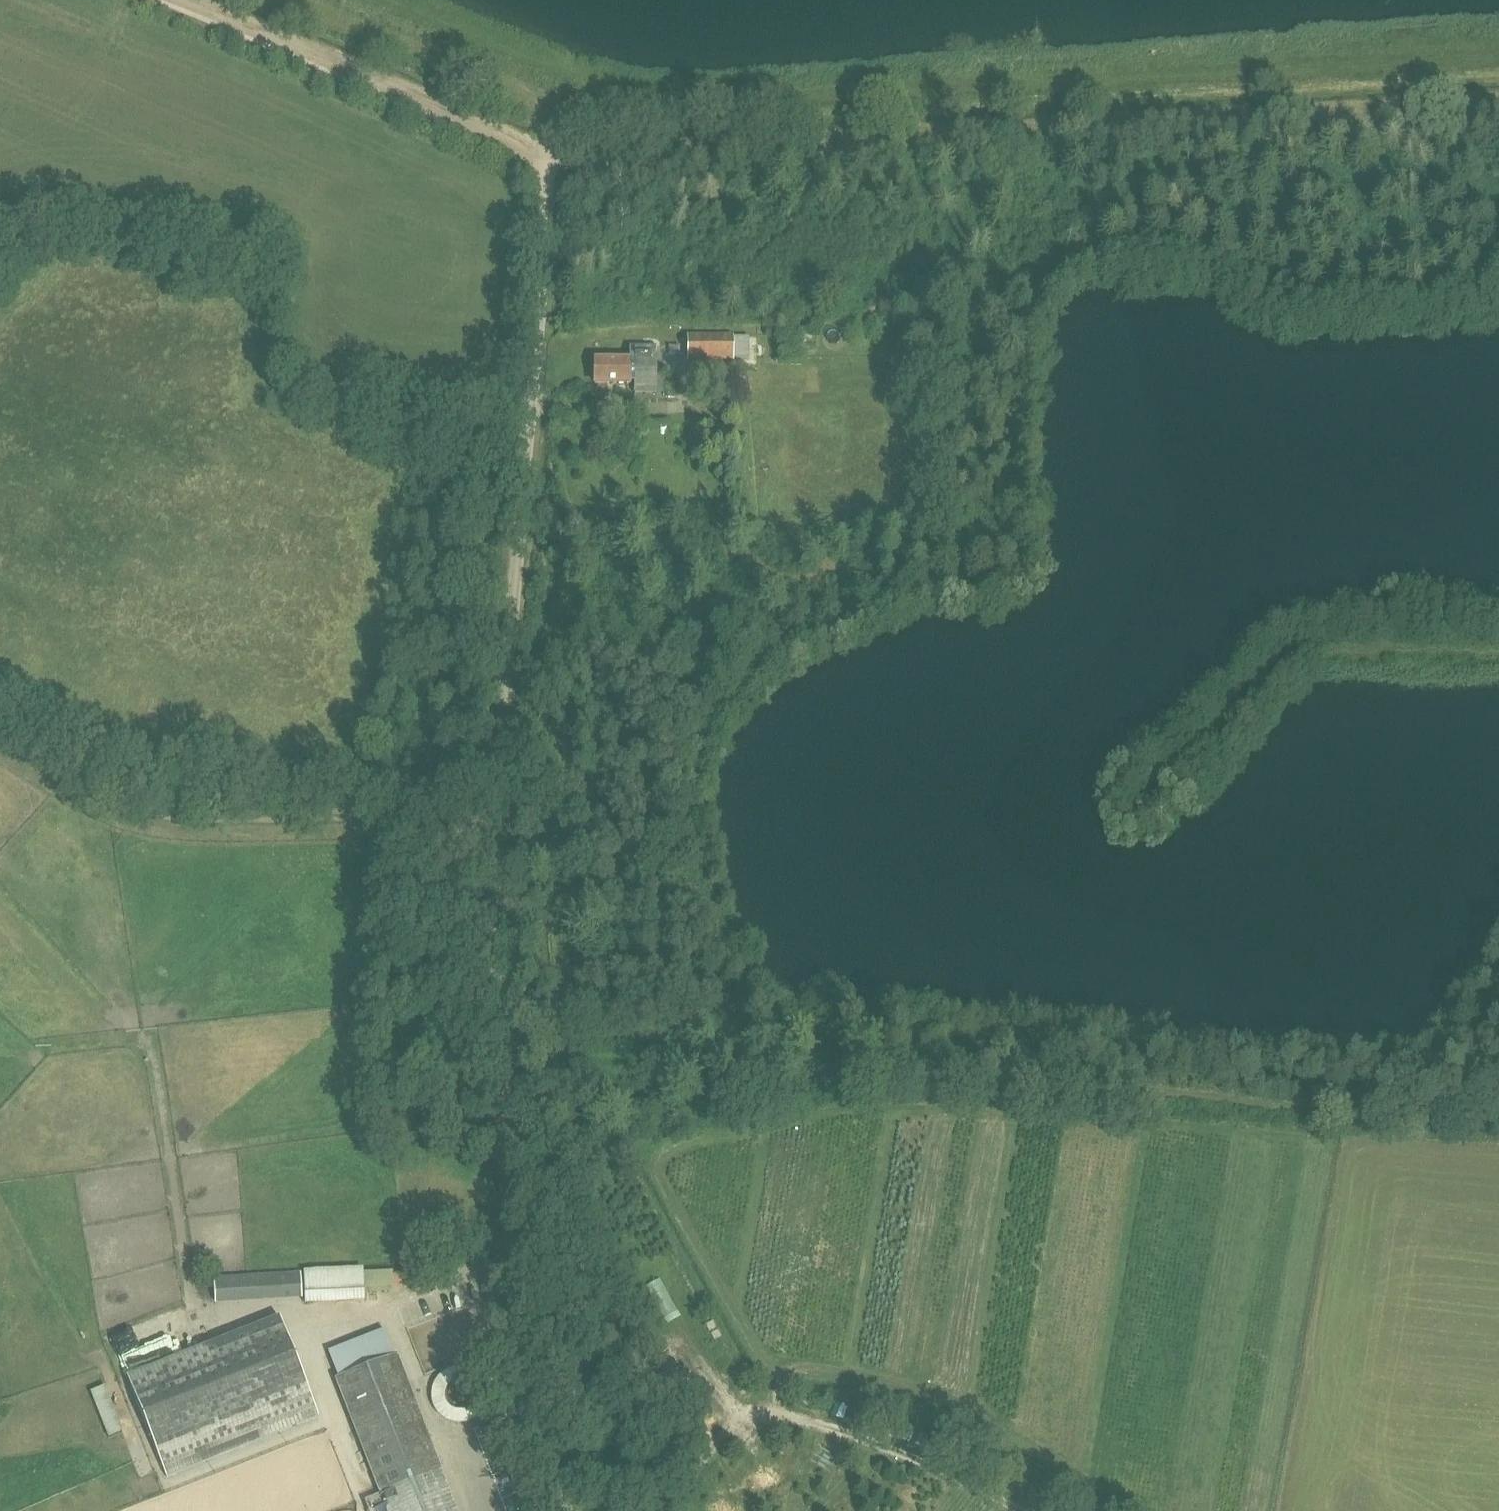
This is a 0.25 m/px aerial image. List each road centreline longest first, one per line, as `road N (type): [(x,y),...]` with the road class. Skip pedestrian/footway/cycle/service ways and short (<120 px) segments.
road 1 (unclassified): [(579,1510),(537,1401),(512,1232),(506,827),(552,153)]
road 2 (track): [(552,153),(1498,100)]
road 3 (track): [(552,153),(182,0)]
road 4 (track): [(234,820),(506,827)]

